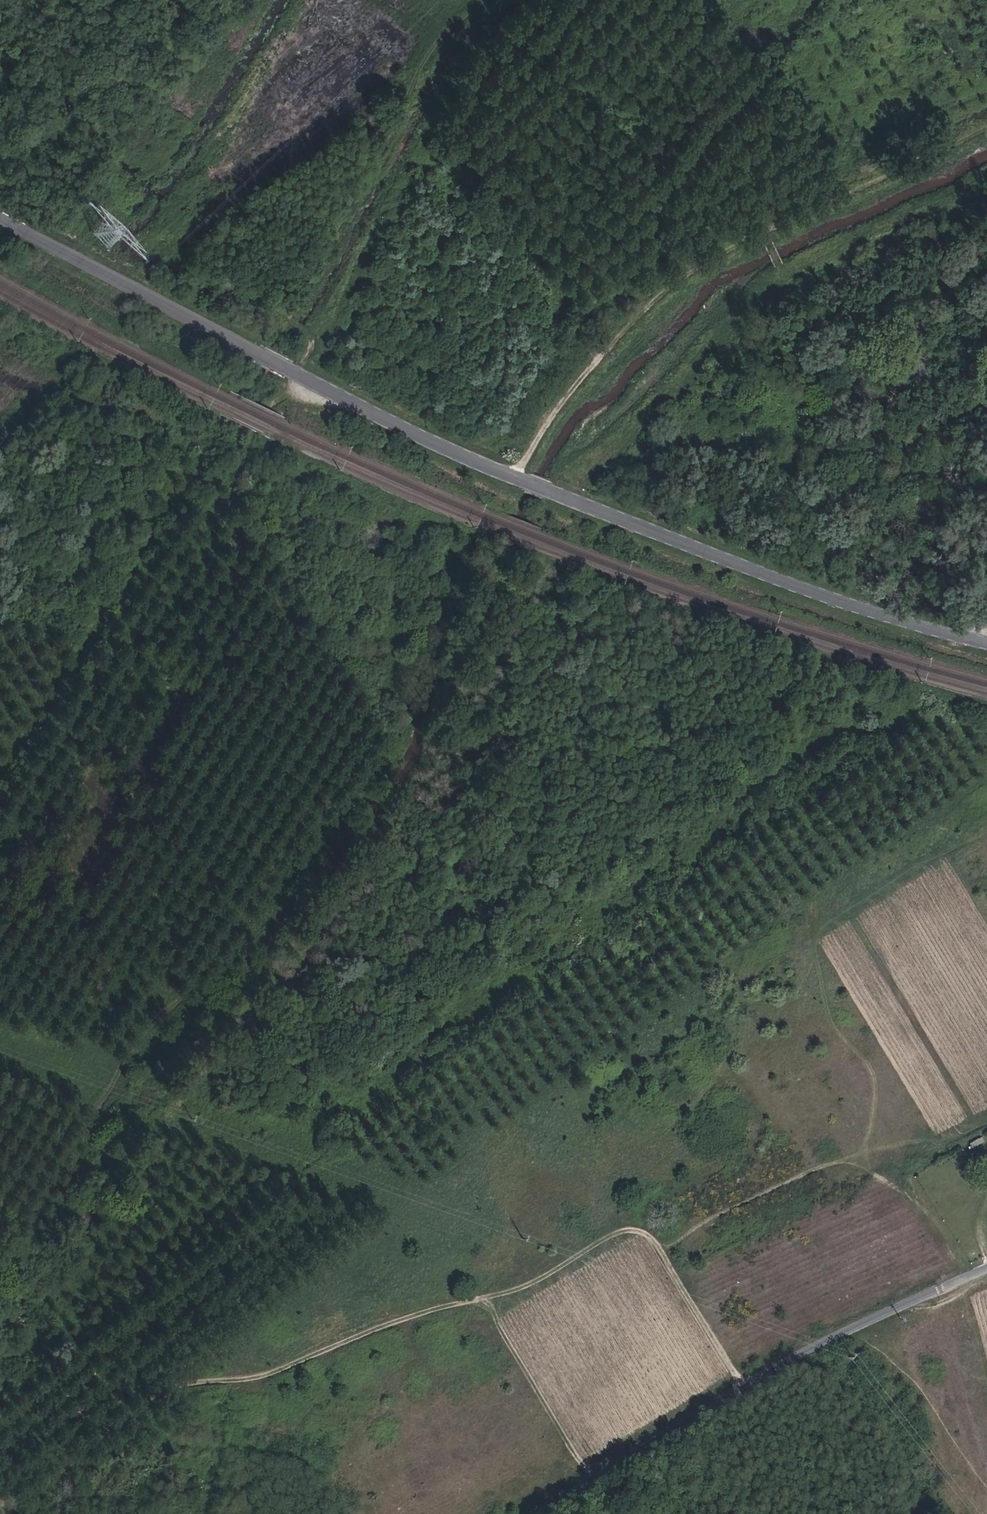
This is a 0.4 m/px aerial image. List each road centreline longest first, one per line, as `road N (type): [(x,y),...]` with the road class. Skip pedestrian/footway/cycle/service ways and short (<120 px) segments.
road 1 (tertiary): [(0,219),(420,436),(809,591),(986,644)]
road 2 (unclassified): [(537,1513),(830,1346)]
road 3 (unclassified): [(986,1272),(830,1346)]

